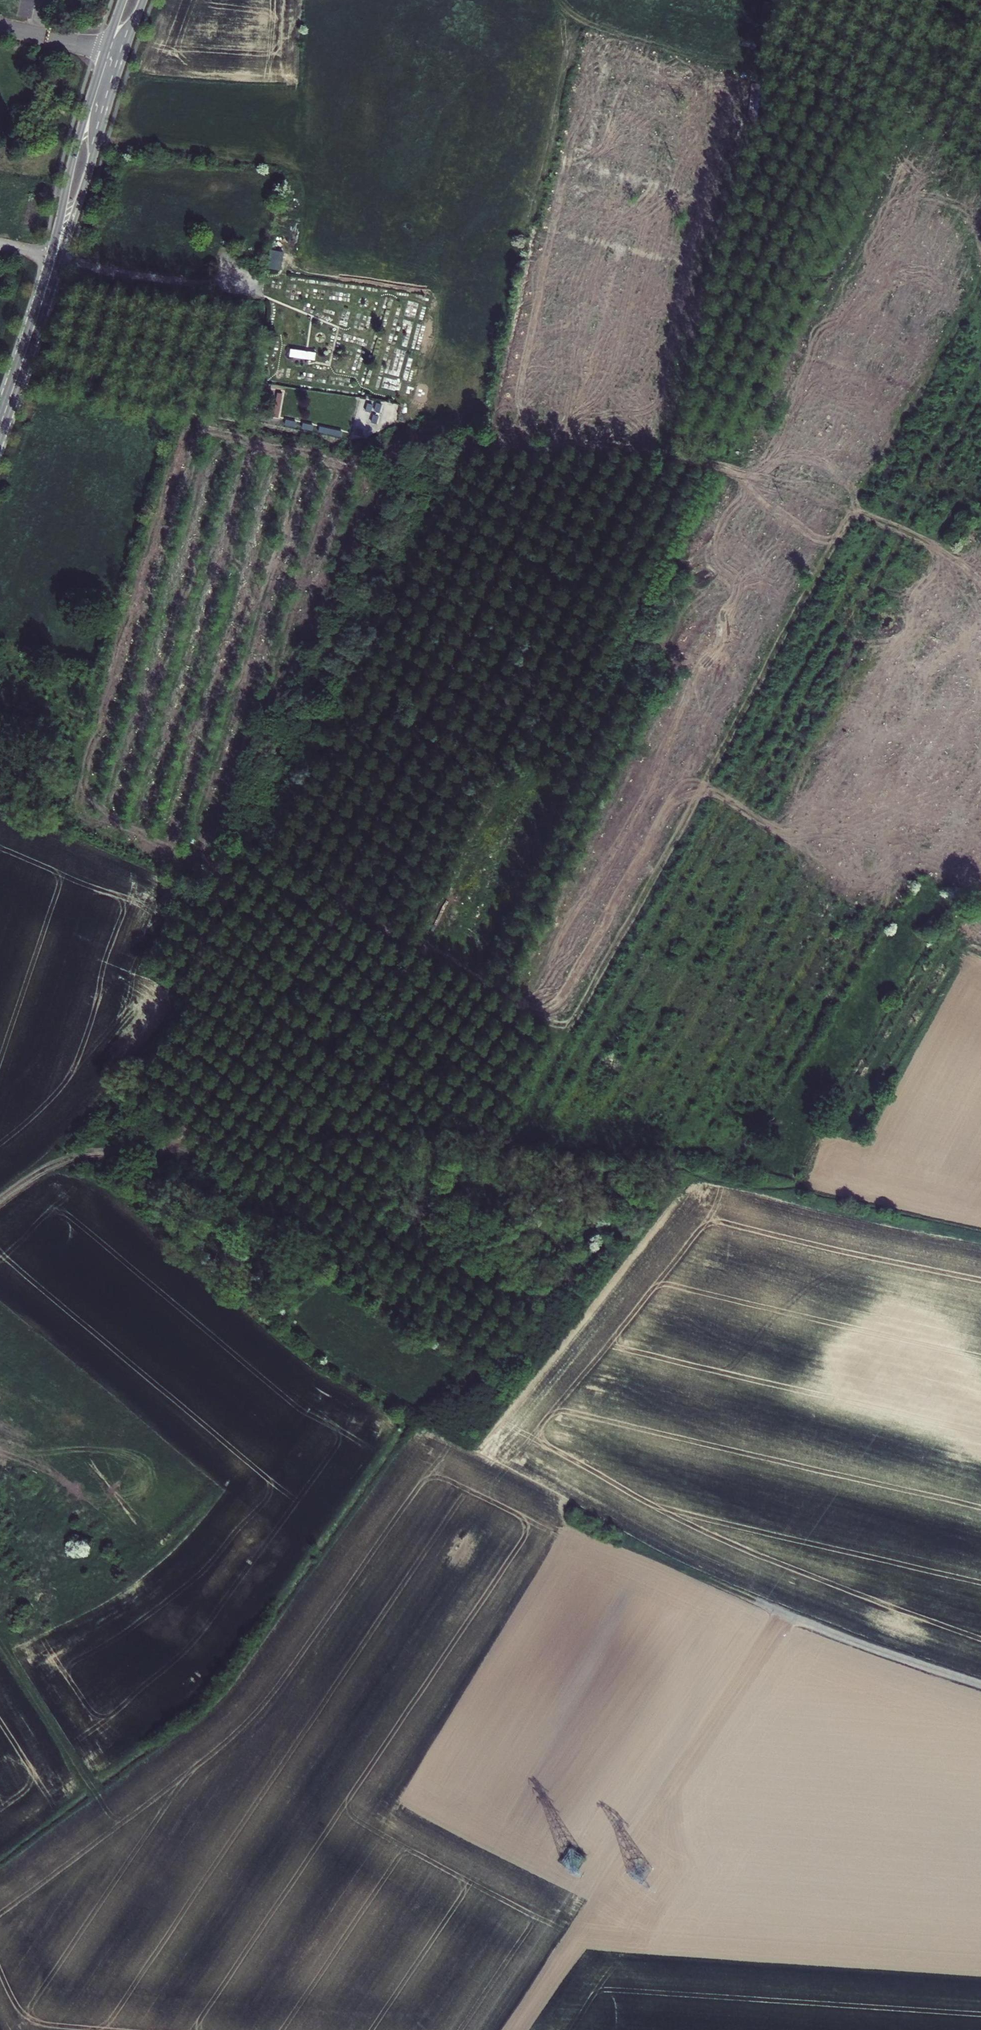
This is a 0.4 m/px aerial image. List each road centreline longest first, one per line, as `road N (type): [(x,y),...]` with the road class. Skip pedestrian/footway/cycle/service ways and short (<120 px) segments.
road 1 (secondary): [(55,259),(143,0)]
road 2 (secondary): [(123,0),(73,154),(55,259)]
road 3 (track): [(97,1796),(0,1639)]
road 4 (secondary): [(55,259),(0,425)]

